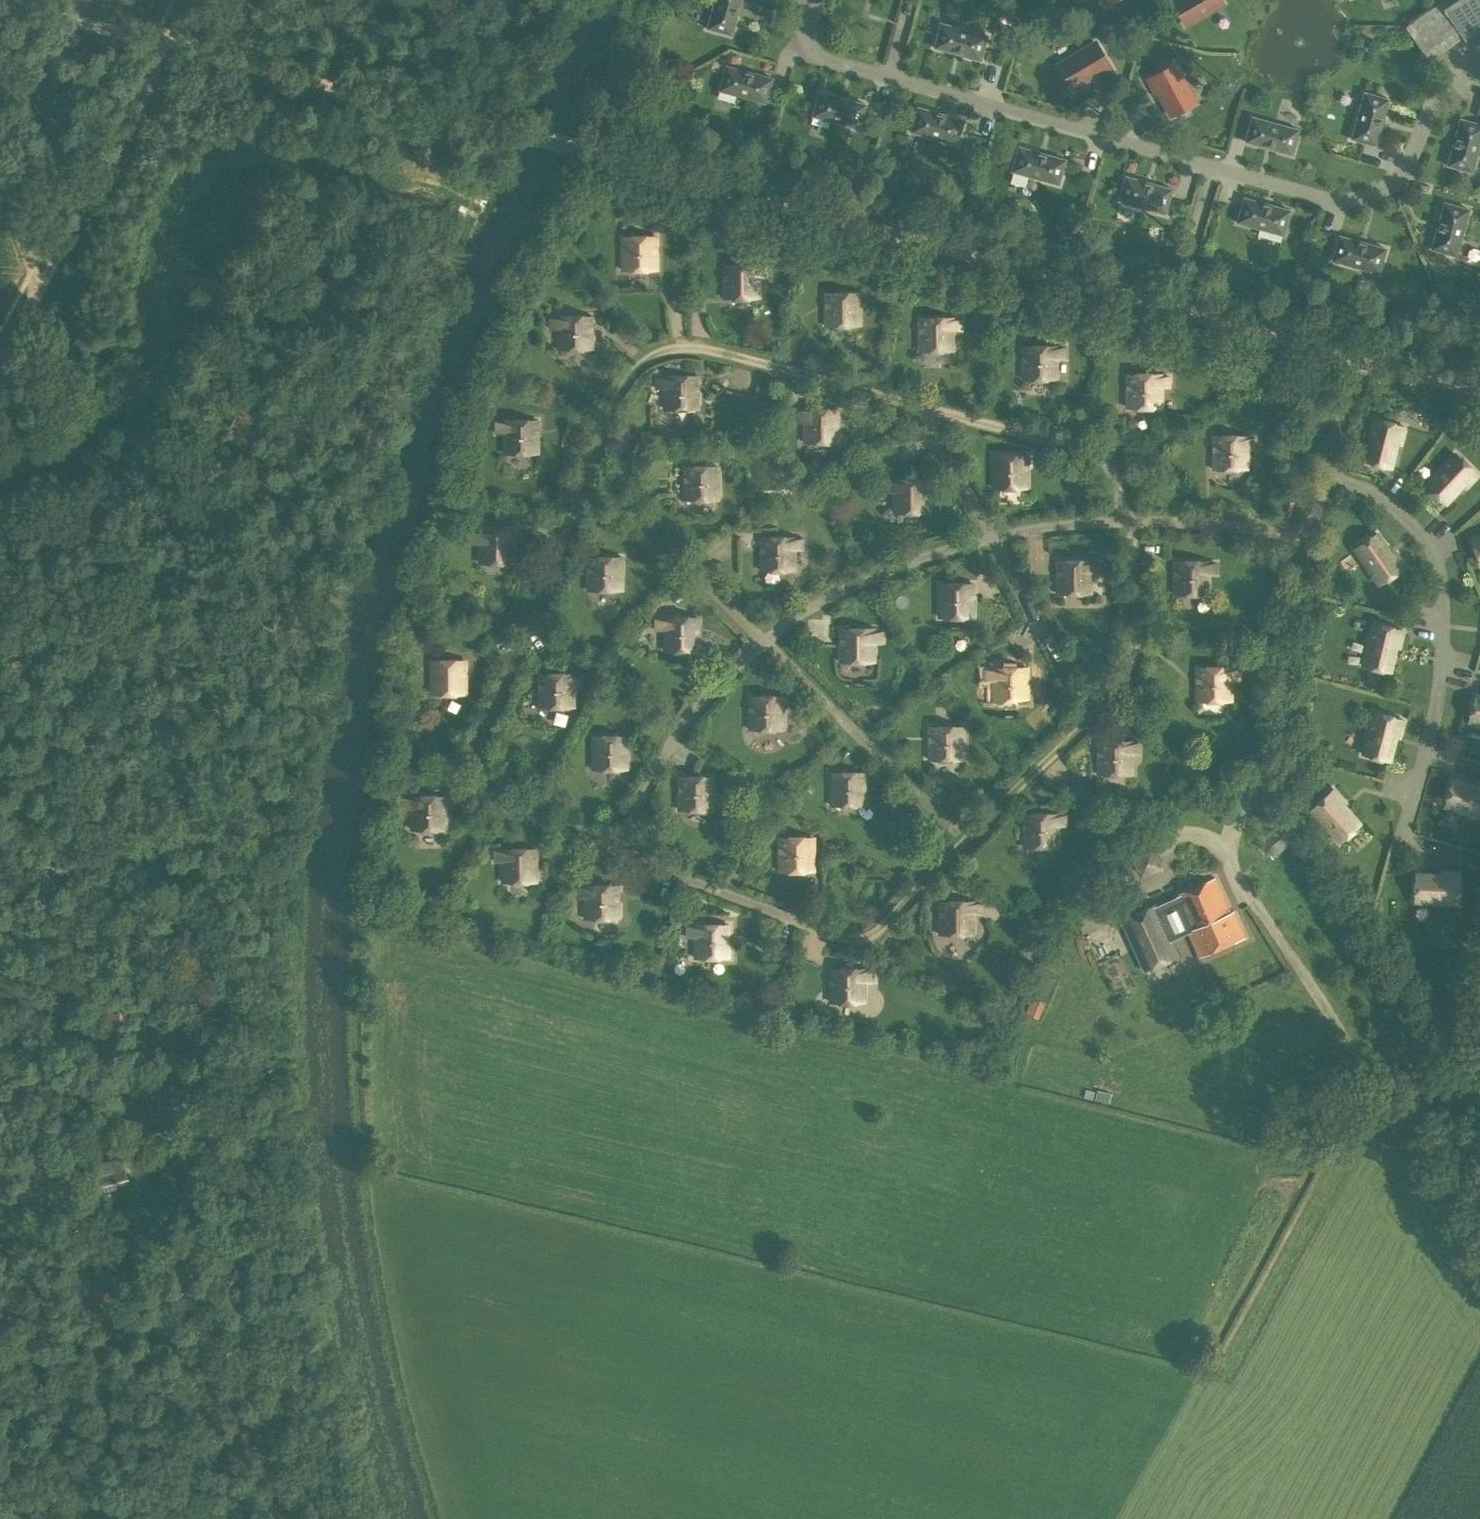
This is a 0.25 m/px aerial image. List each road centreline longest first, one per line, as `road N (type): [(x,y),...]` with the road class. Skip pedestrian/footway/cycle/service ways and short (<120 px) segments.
road 1 (track): [(434,112),(1479,382)]
road 2 (track): [(49,276),(155,546),(162,601),(162,653),(143,718),(141,779),(155,980),(151,1087)]
road 3 (track): [(10,0),(434,112)]
road 4 (track): [(1479,1242),(1238,878)]
road 5 (track): [(49,276),(189,0)]

